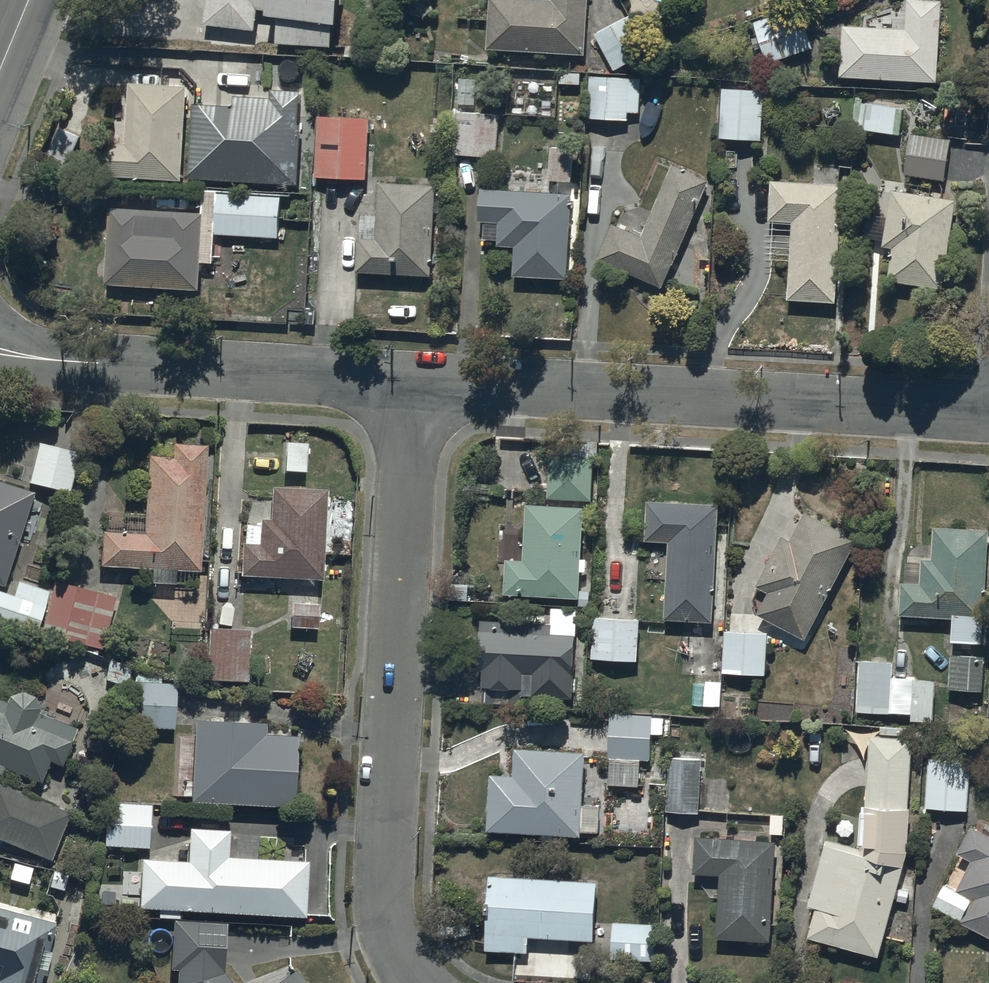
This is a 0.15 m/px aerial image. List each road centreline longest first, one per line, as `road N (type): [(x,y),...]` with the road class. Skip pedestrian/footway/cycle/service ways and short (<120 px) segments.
road 1 (residential): [(402,383),(387,886),(392,934),(419,982)]
road 2 (residential): [(402,383),(988,412)]
road 3 (residential): [(0,349),(402,383)]

